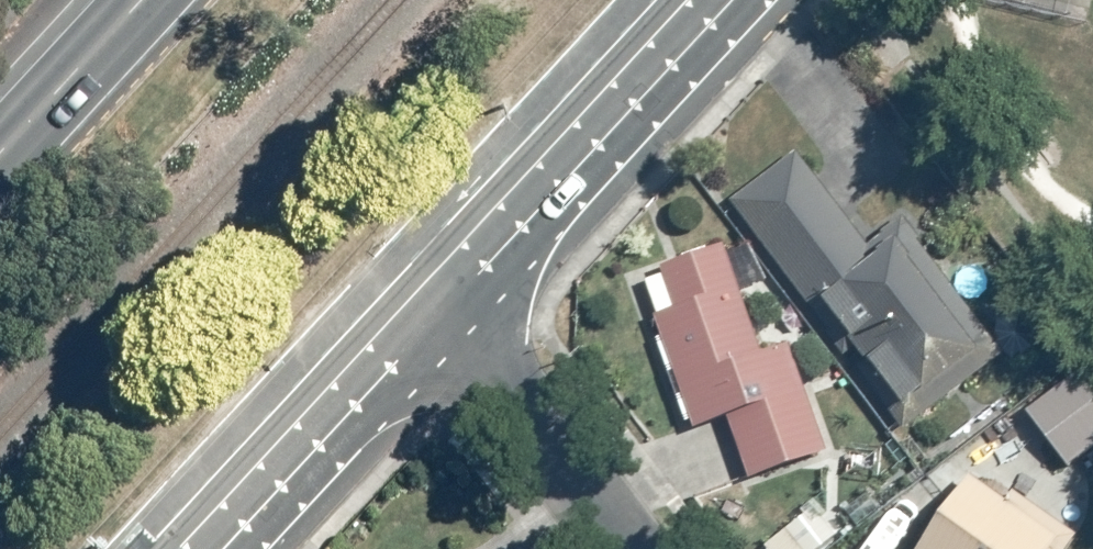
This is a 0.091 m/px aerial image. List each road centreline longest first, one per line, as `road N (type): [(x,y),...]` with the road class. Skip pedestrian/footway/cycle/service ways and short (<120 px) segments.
road 1 (tertiary): [(439,324),(735,0)]
road 2 (tertiary): [(229,548),(439,324)]
road 3 (residential): [(439,324),(515,400),(634,548)]
road 4 (secondary): [(131,0),(0,143)]

